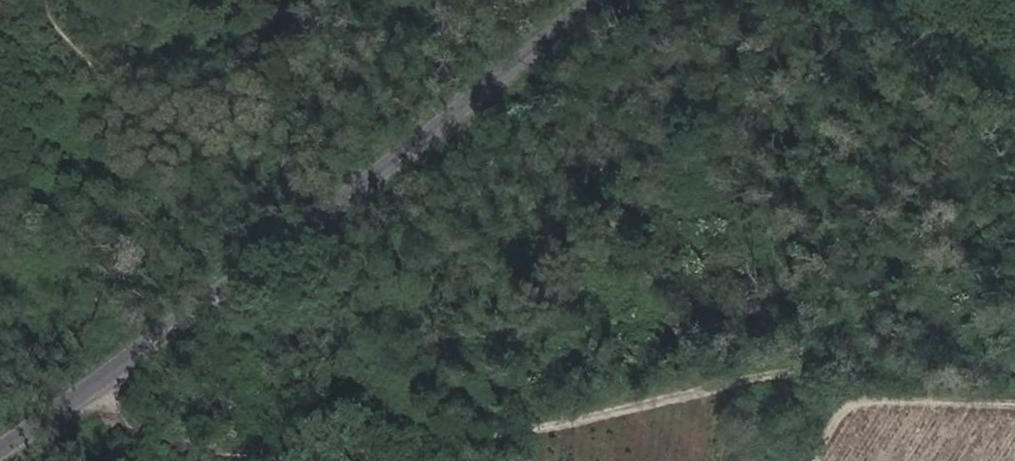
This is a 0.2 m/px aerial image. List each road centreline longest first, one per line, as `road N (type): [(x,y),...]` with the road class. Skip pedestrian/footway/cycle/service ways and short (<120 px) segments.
road 1 (track): [(50,439),(165,457),(315,447),(825,385),(1014,399)]
road 2 (unclassified): [(607,0),(420,160),(17,460)]

